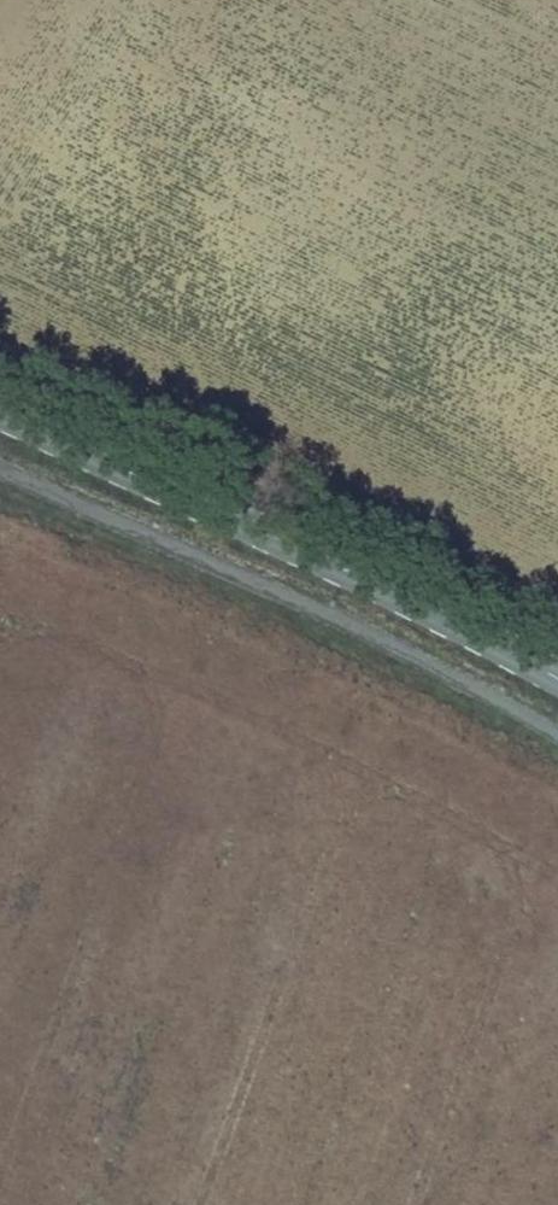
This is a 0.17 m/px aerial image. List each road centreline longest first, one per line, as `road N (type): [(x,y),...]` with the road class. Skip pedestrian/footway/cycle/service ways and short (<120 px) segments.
road 1 (secondary): [(0,413),(420,606),(557,680)]

